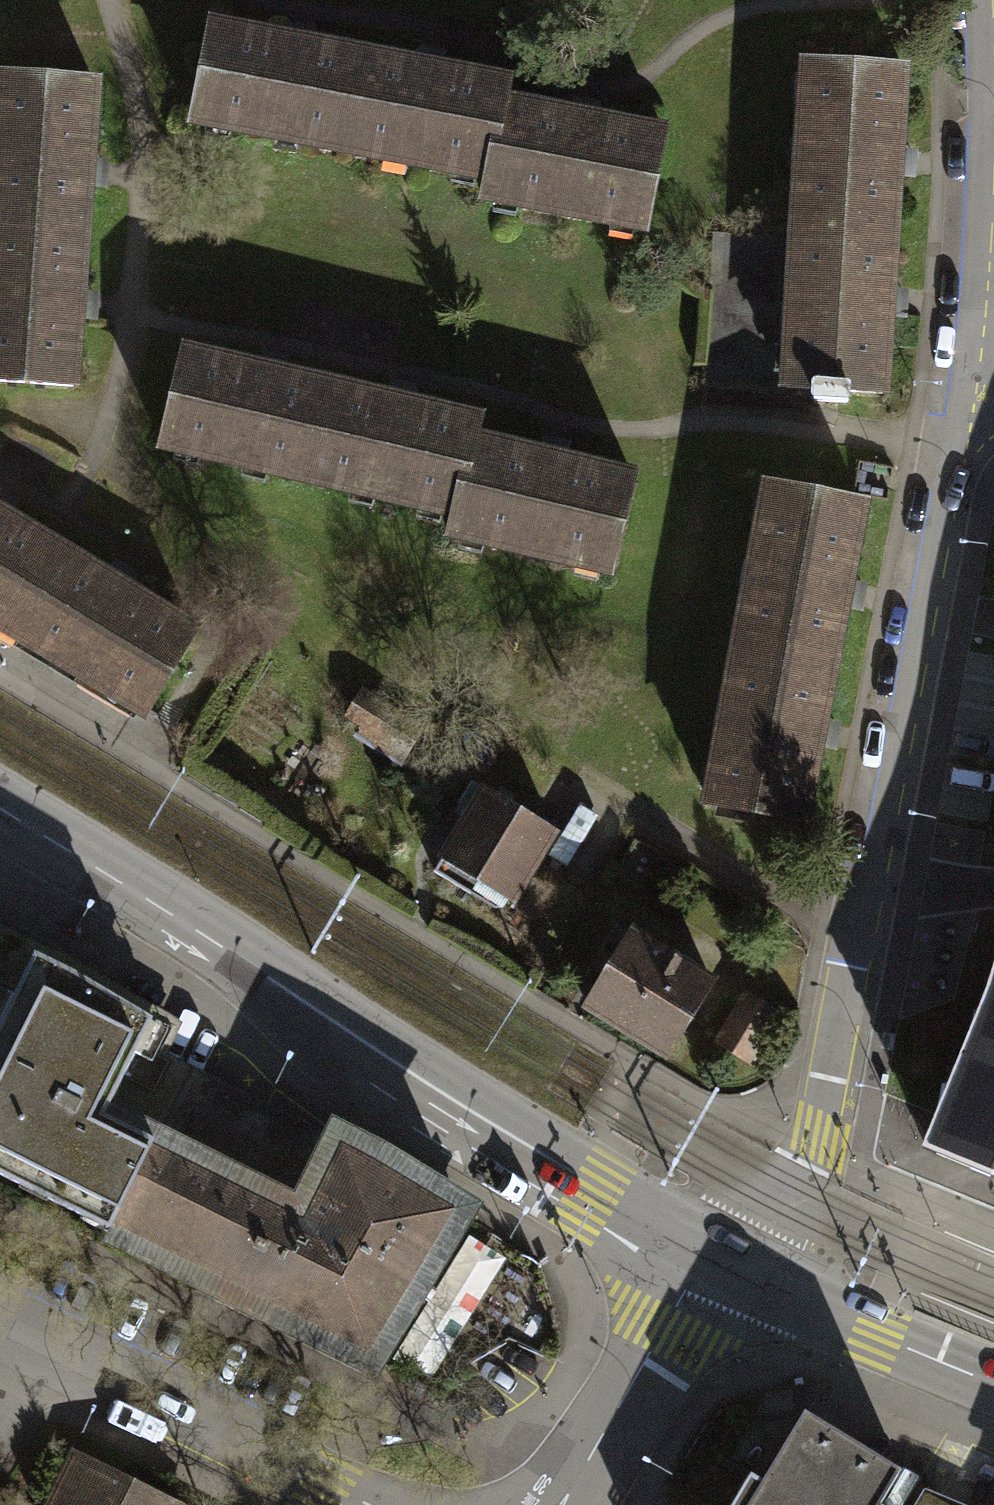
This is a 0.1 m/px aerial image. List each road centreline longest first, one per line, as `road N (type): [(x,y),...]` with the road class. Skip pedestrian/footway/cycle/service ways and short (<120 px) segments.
road 1 (residential): [(963,371),(889,795),(810,1134),(716,1258)]
road 2 (tertiary): [(0,813),(716,1258)]
road 3 (residential): [(376,1504),(217,1416),(0,1315)]
road 4 (residential): [(978,0),(963,371)]
road 5 (tertiary): [(716,1258),(993,1384)]
road 6 (residential): [(716,1258),(557,1504)]

